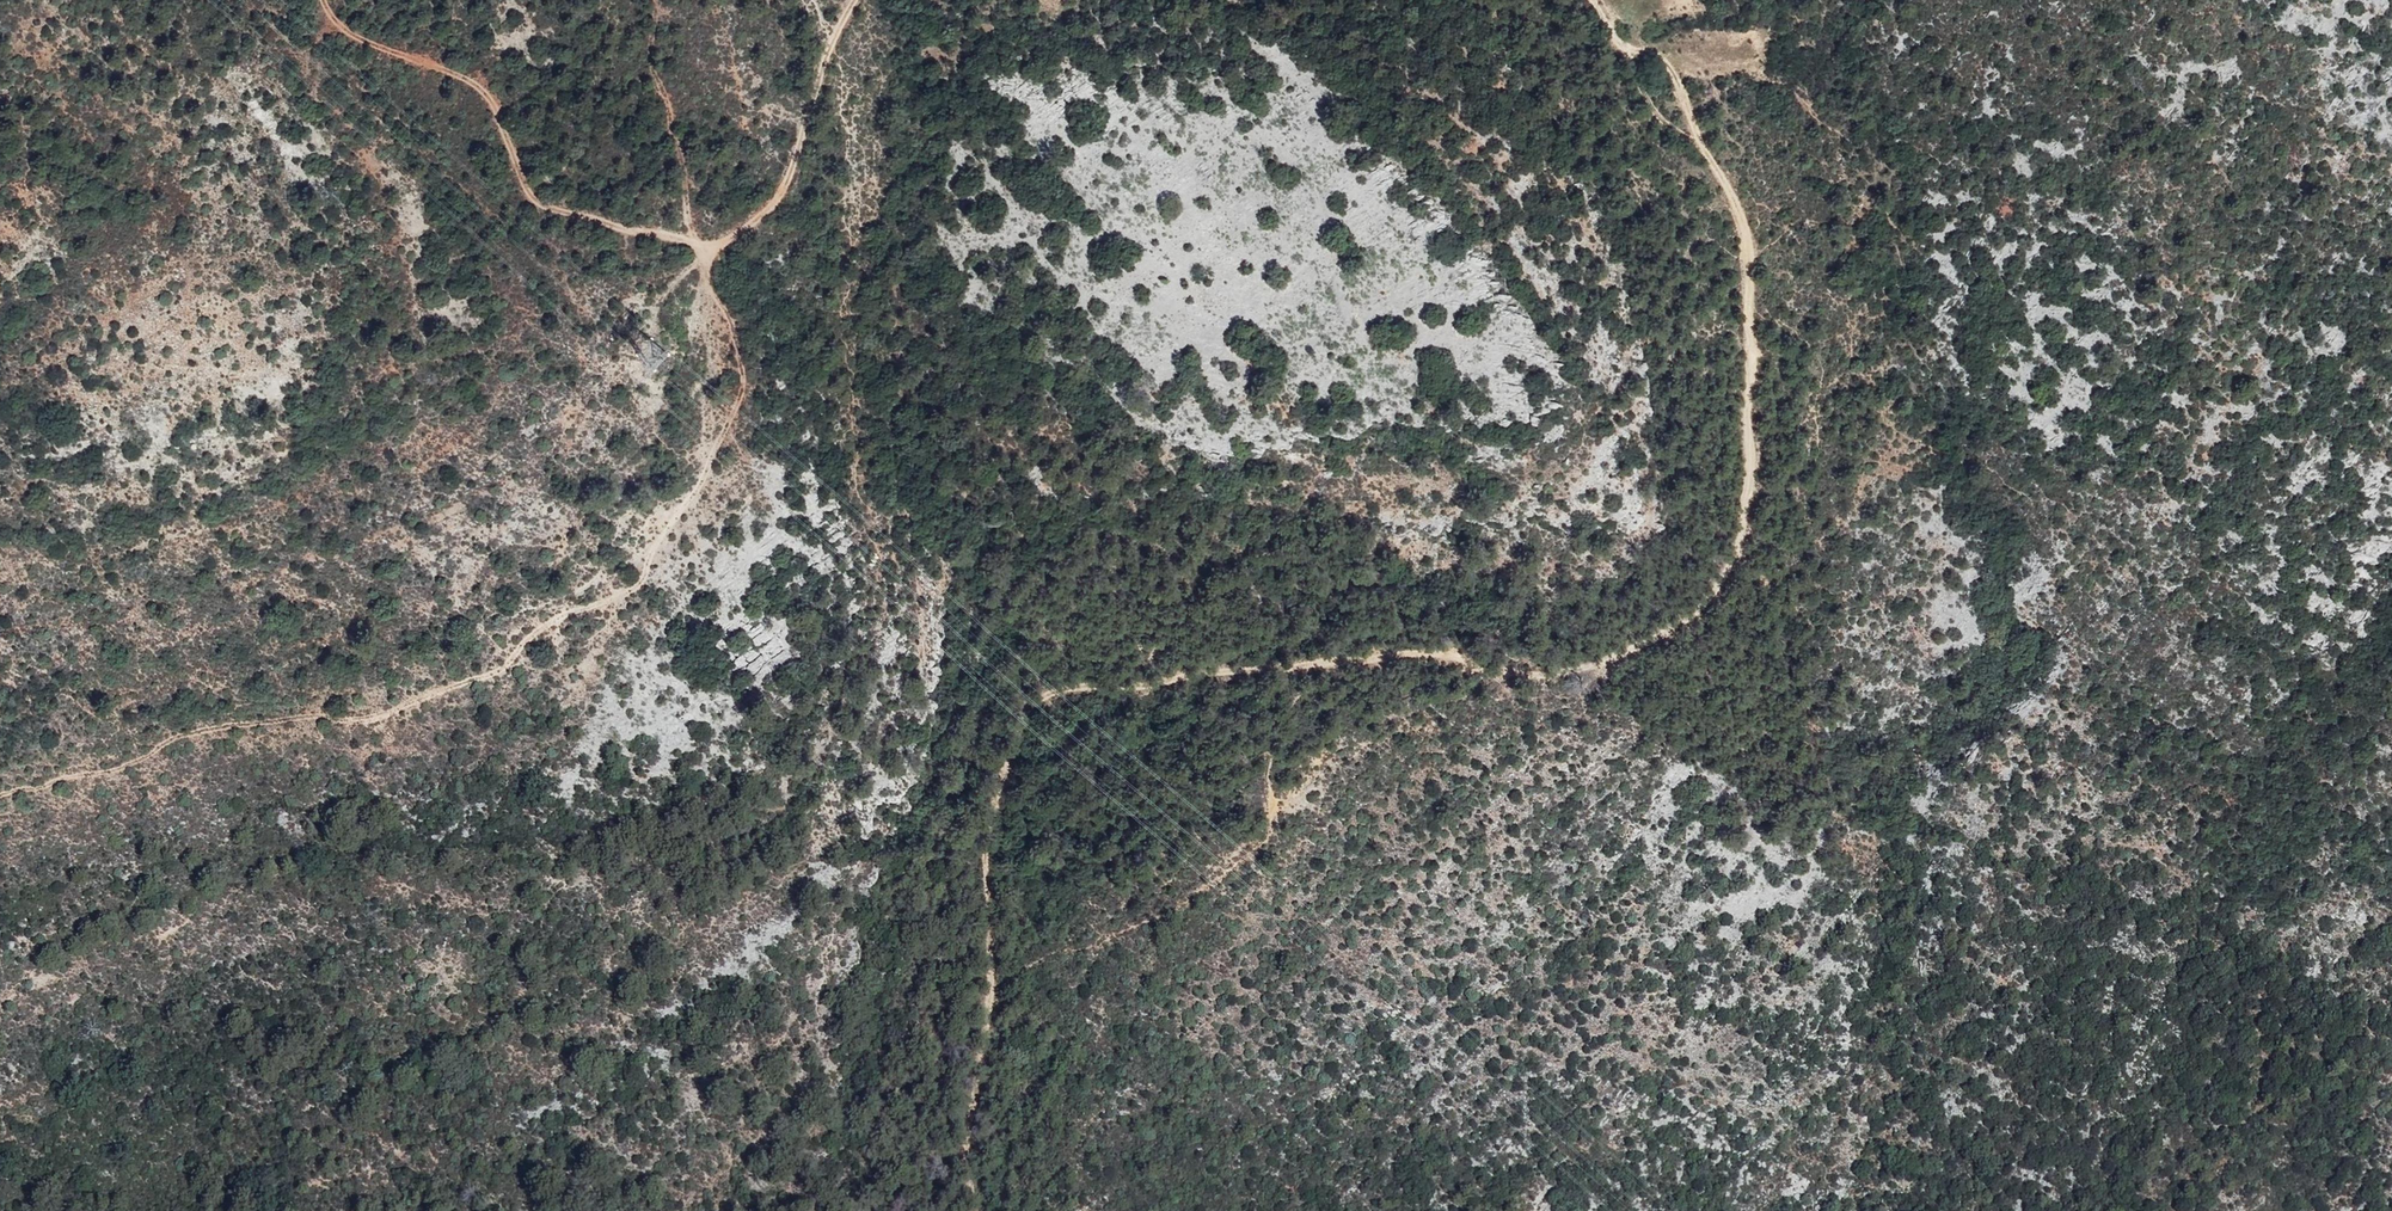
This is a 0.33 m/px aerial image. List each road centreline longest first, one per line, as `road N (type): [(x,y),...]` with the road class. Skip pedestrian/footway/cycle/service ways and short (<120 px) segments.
road 1 (track): [(1596,0),(1663,119),(1705,149),(1746,226),(1743,537),(1716,592),(1651,643),(1578,679),(1450,650),(1093,689),(1029,728),(995,849),(982,1117),(967,1210)]
road 2 (track): [(0,791),(112,762),(185,729),(321,707),(379,716),(507,668),(554,618),(628,594),(701,488),(747,375),(721,251)]
road 3 (track): [(865,0),(790,190),(721,251),(541,206),(486,89),(362,41),(322,0)]

